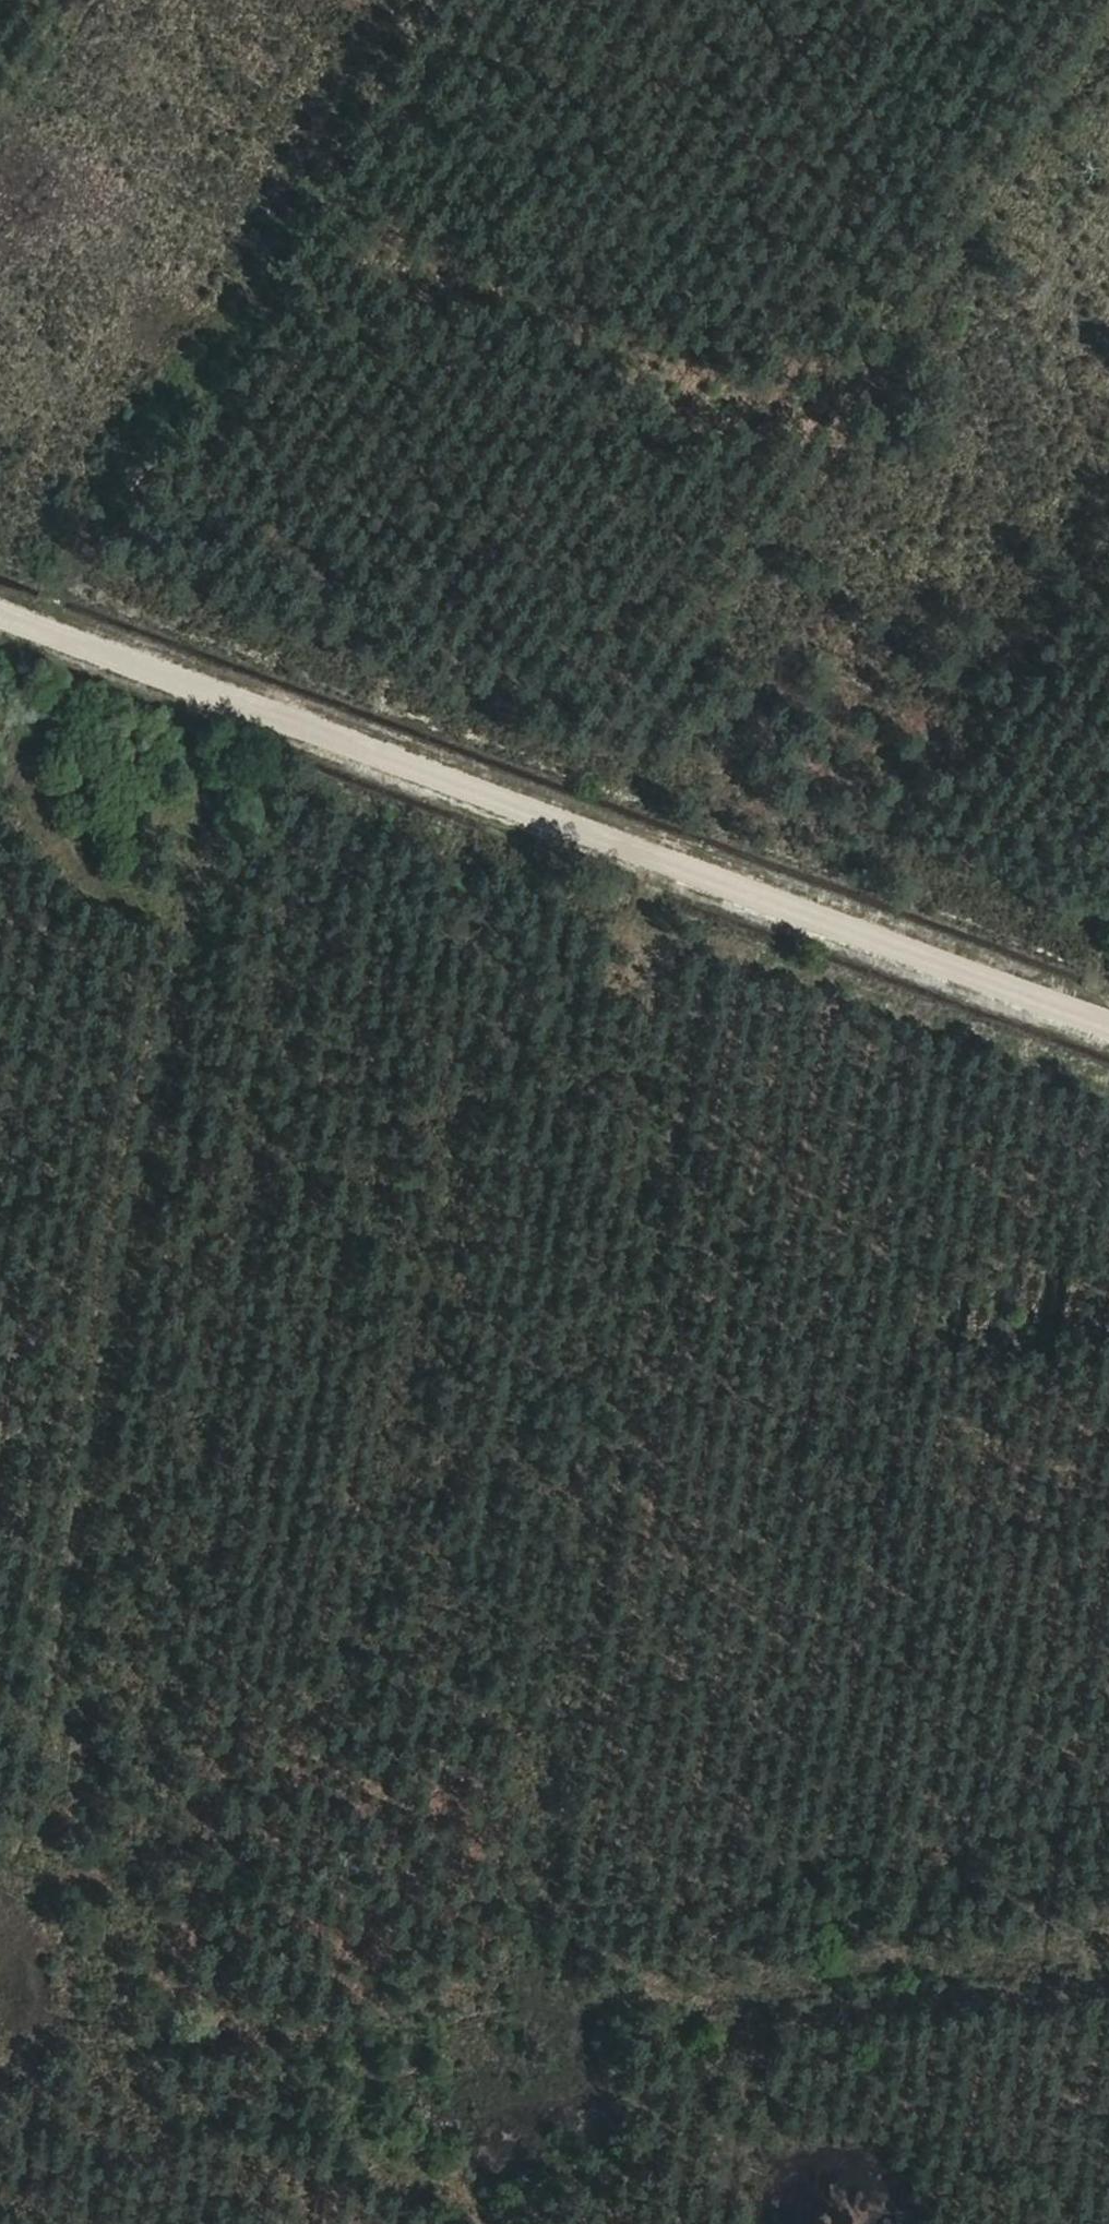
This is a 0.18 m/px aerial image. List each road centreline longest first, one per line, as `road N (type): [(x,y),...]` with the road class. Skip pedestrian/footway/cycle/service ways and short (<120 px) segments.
road 1 (track): [(0,606),(1108,1015)]

